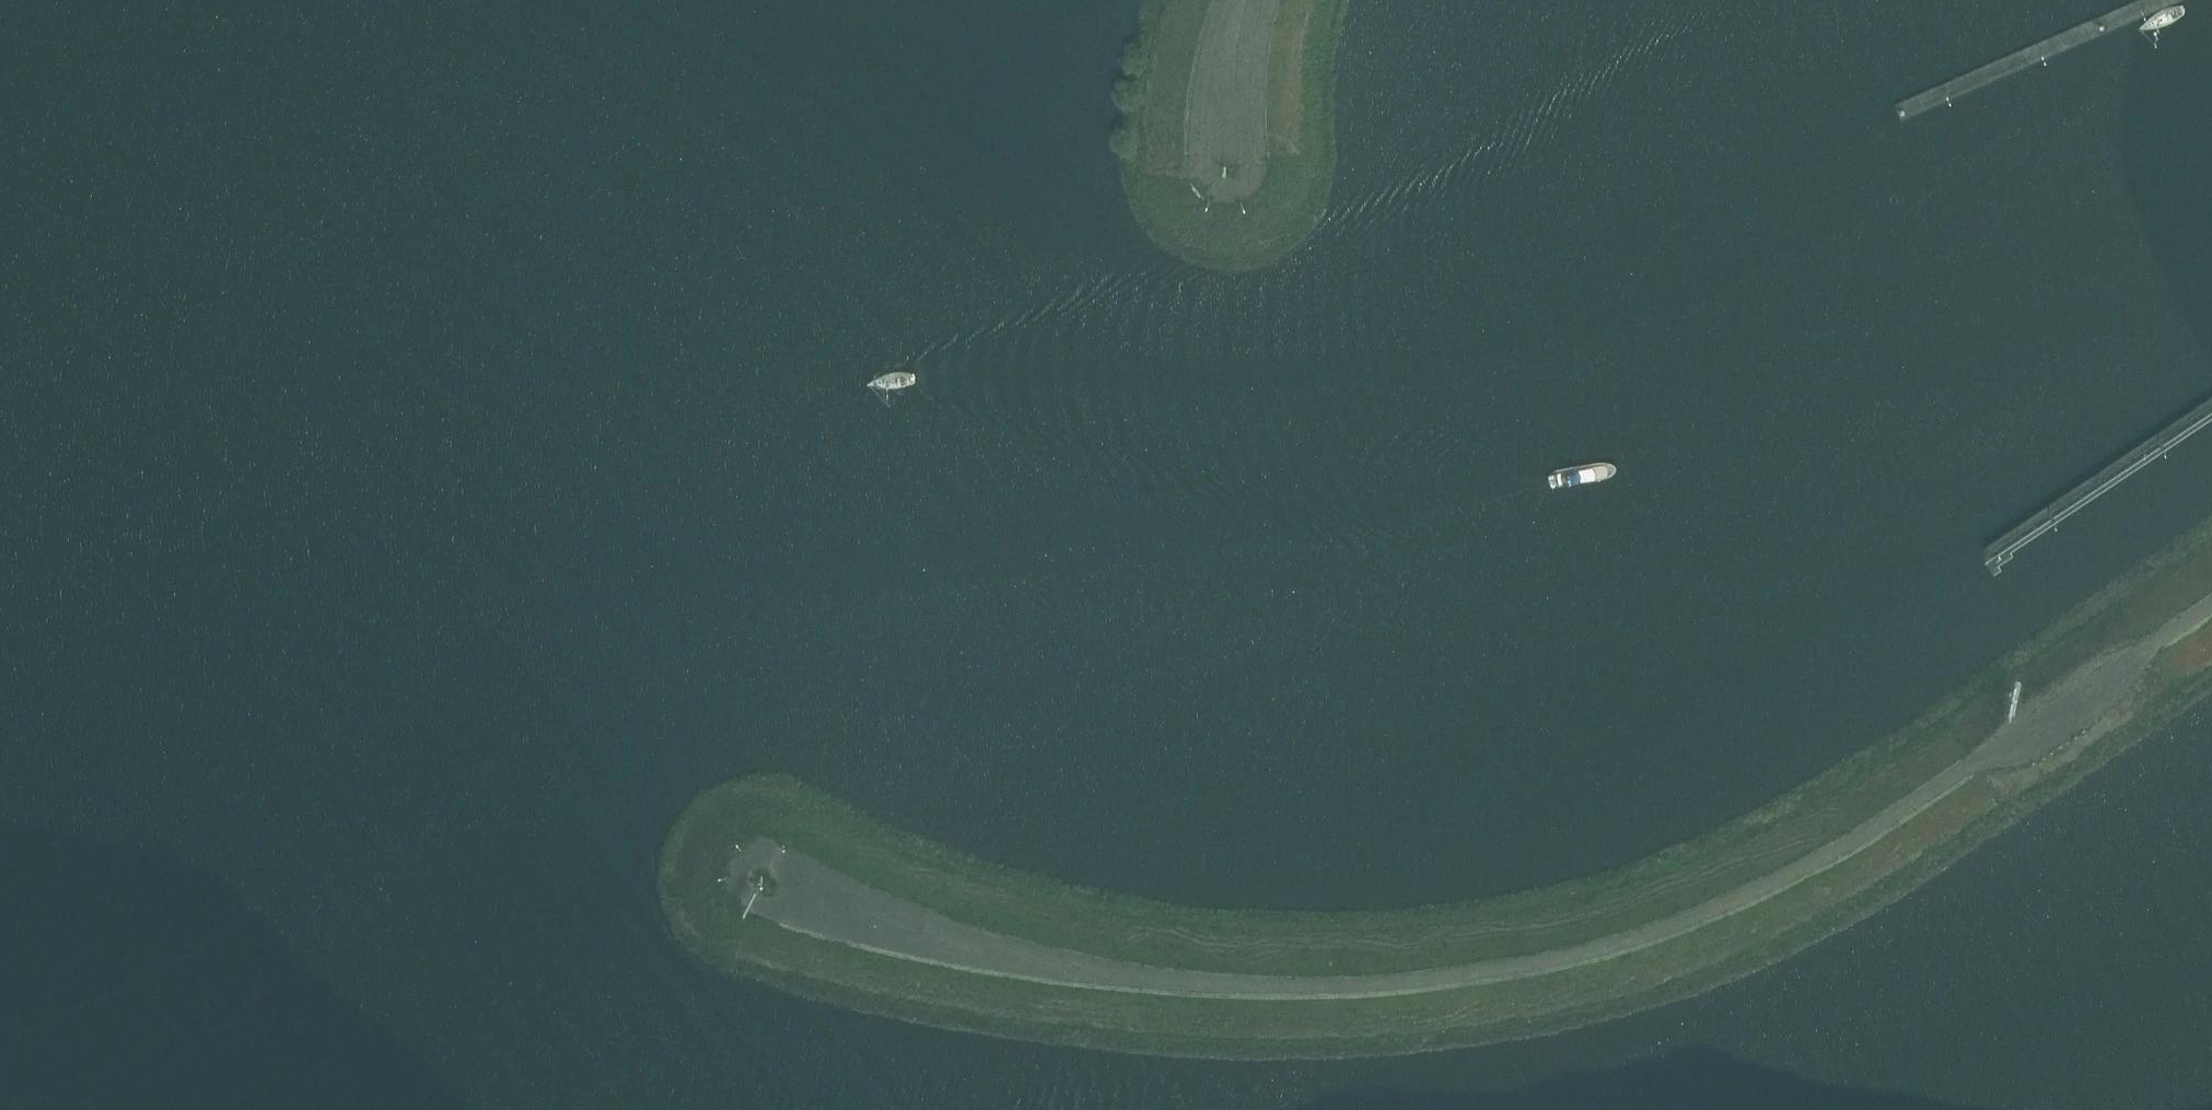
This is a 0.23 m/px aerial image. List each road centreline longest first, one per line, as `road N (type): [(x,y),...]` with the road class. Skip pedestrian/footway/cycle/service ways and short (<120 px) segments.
road 1 (unclassified): [(1254,0),(1234,65),(1228,170)]

